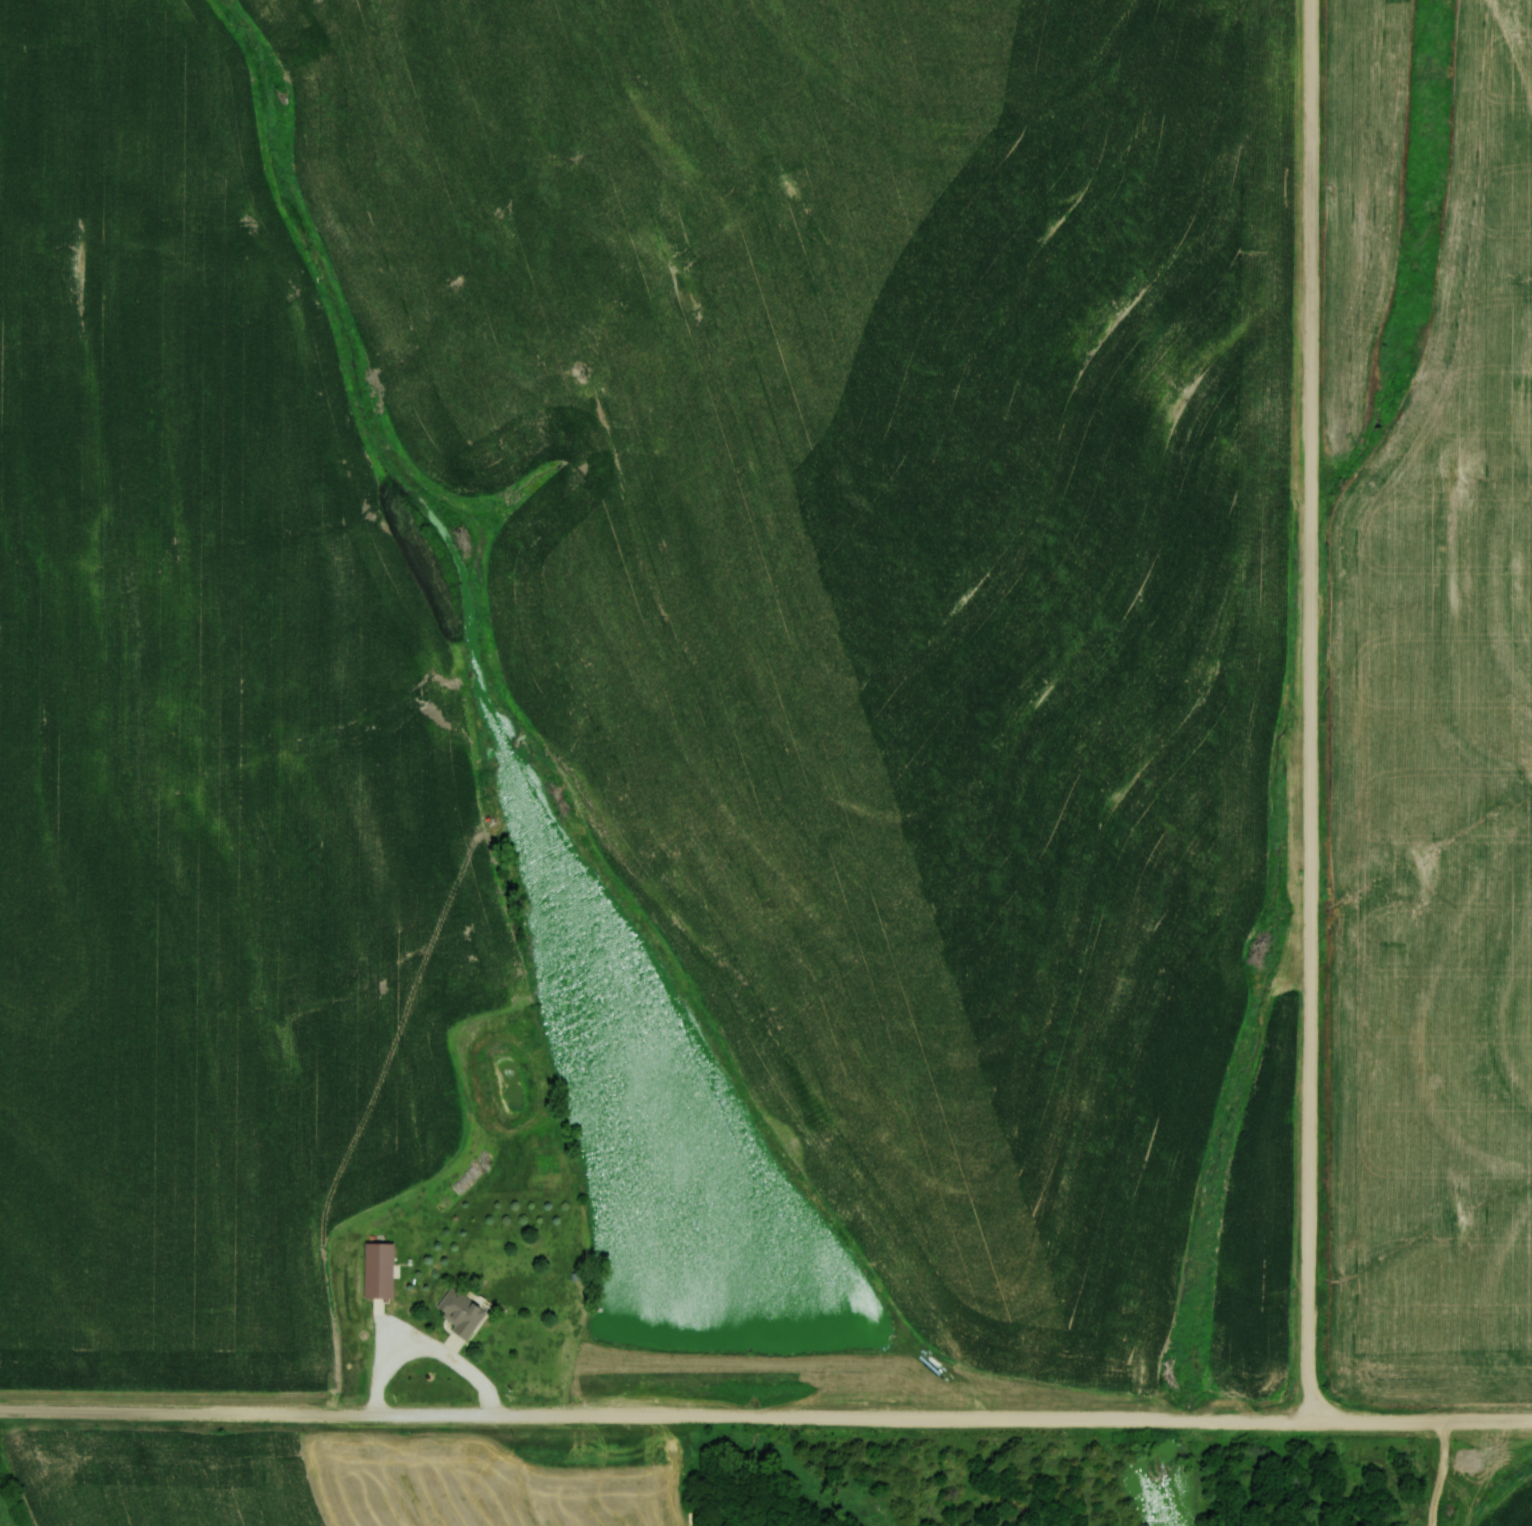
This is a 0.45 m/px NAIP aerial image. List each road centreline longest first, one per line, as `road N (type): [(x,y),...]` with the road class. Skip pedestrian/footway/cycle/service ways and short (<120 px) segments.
road 1 (residential): [(1531,1423),(0,1413)]
road 2 (residential): [(1310,1424),(1314,0)]

